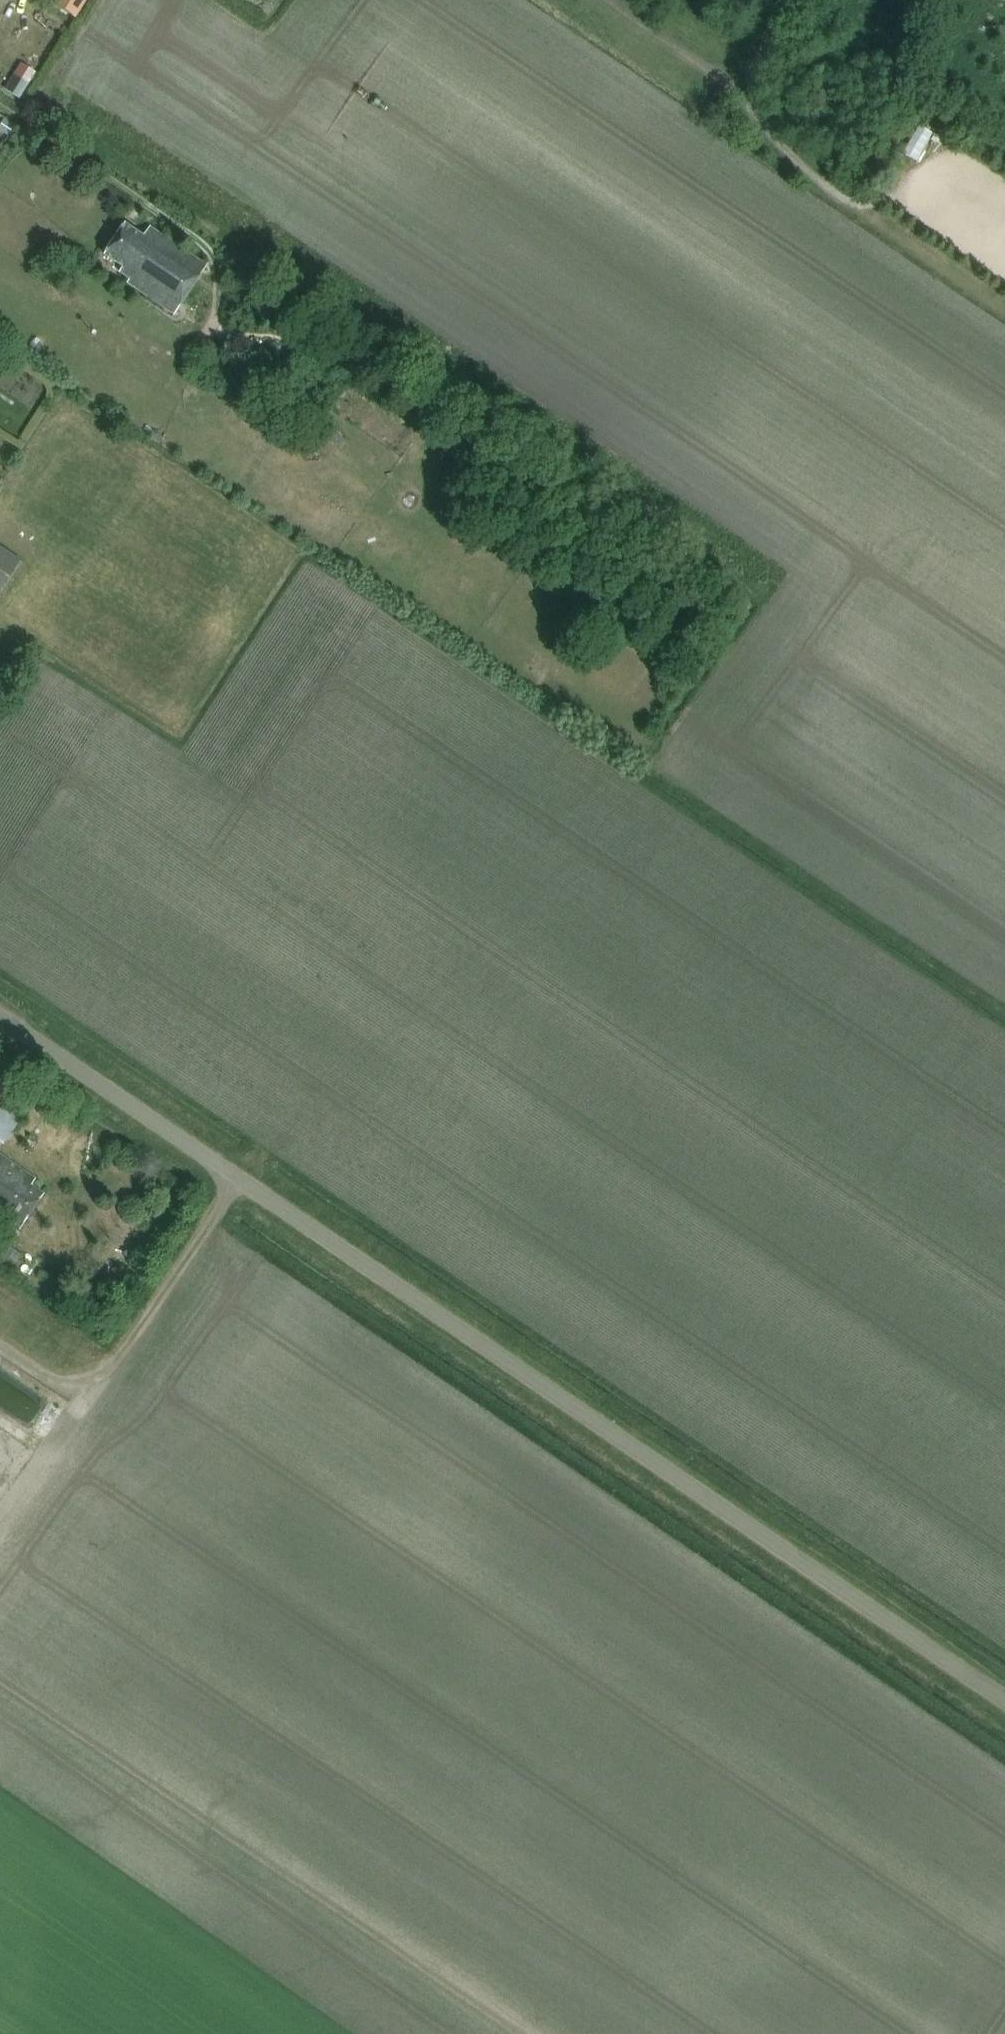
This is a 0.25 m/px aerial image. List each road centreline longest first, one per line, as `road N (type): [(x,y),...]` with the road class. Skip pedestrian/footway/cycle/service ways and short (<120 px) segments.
road 1 (unclassified): [(1004,1700),(0,1021)]

